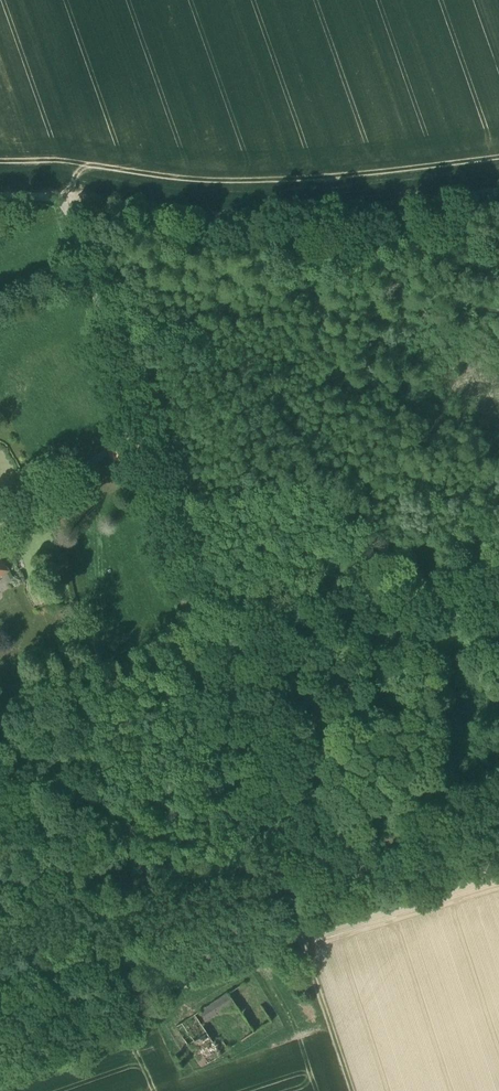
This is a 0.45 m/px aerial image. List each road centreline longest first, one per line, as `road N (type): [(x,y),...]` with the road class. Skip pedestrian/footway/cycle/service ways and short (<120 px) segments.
road 1 (unclassified): [(0,201),(80,208),(153,456)]
road 2 (track): [(281,882),(0,969)]

